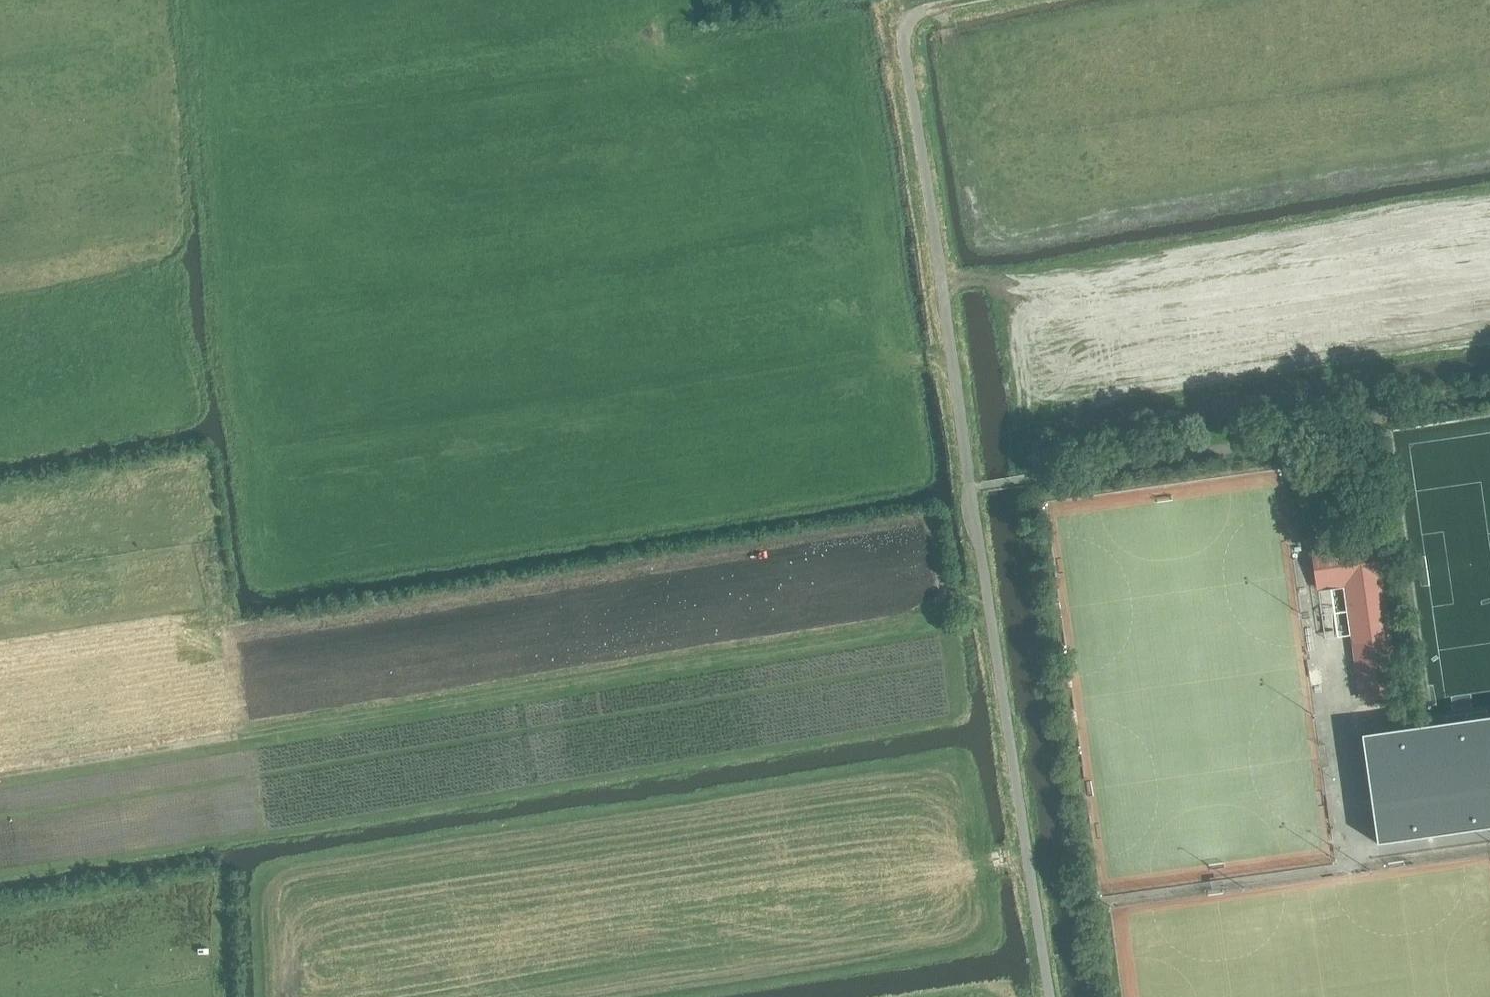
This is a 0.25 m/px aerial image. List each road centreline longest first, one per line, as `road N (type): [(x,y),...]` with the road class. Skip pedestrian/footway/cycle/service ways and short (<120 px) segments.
road 1 (track): [(0,774),(905,632),(990,596)]
road 2 (track): [(972,490),(908,13),(976,0)]
road 3 (unclassified): [(1051,996),(972,490)]

